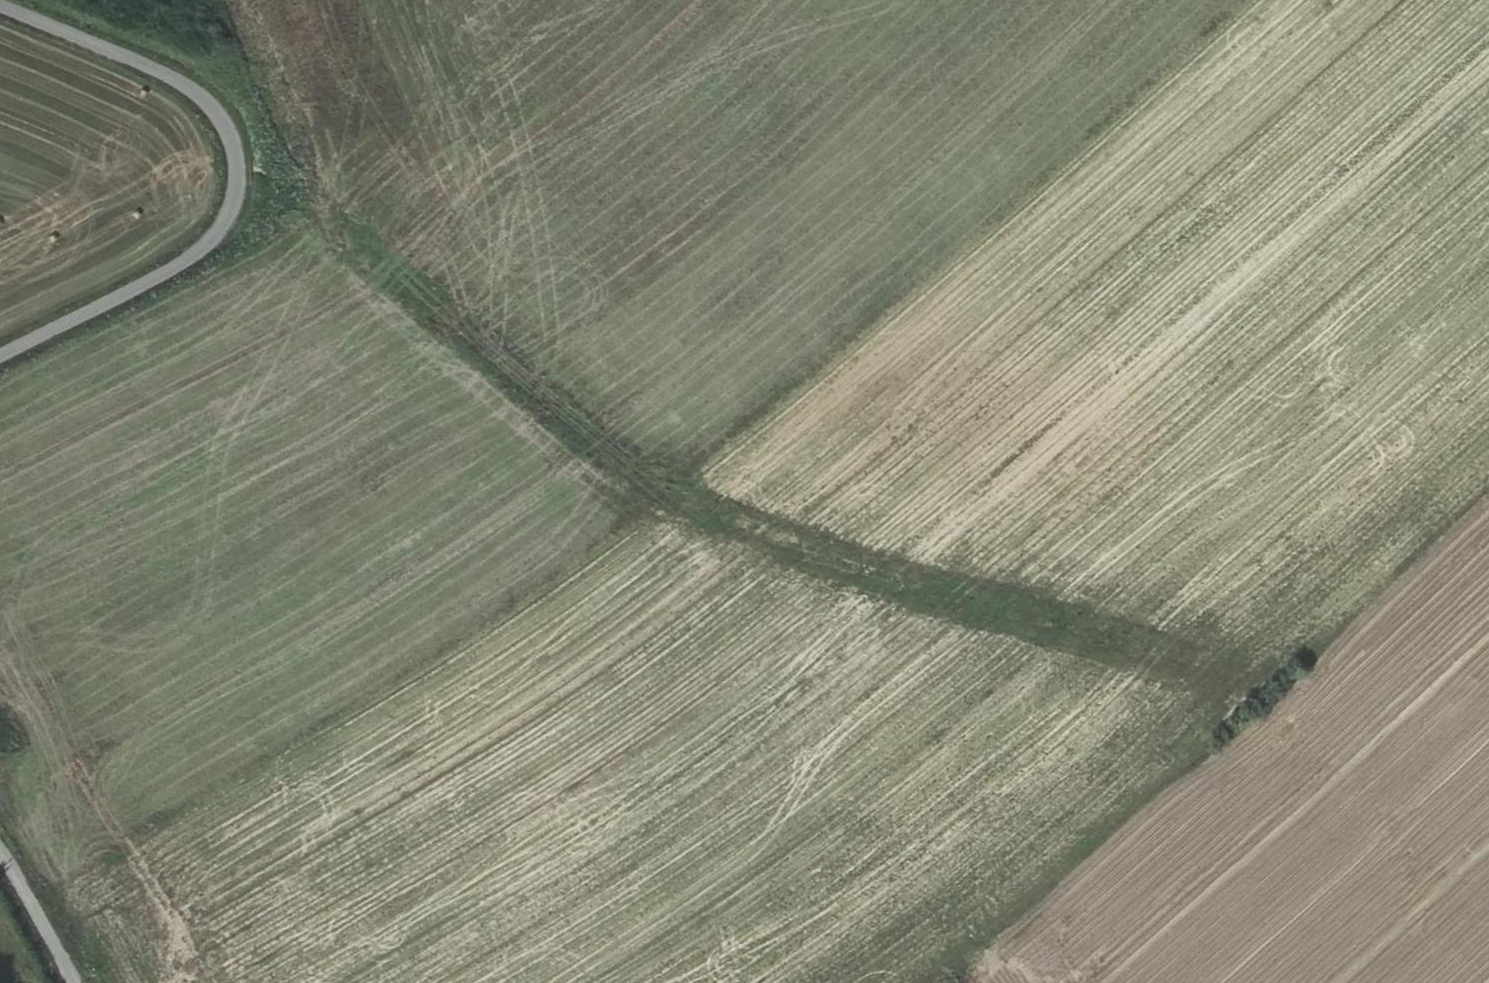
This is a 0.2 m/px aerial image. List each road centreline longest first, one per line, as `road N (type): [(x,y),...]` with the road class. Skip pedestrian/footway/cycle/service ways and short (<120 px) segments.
road 1 (unclassified): [(0,0),(185,84),(225,125),(237,184),(228,214),(188,256),(0,354)]
road 2 (unclassified): [(0,846),(75,982)]

